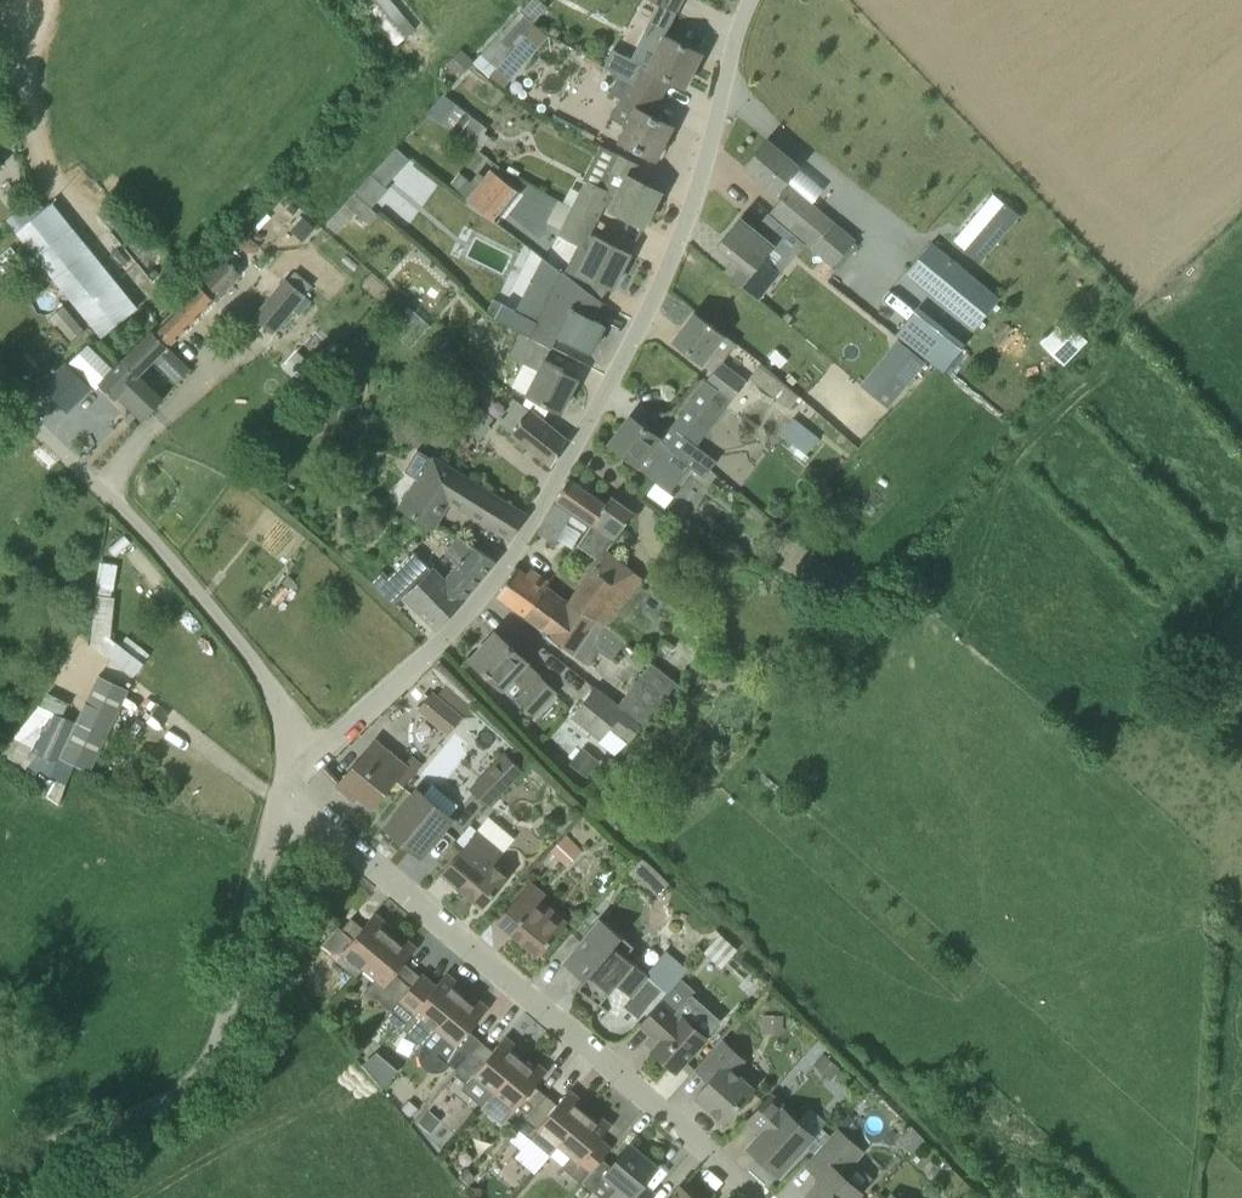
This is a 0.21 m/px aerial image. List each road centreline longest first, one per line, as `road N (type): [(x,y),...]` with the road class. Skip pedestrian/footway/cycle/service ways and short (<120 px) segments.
road 1 (residential): [(302,758),(431,642),(506,558),(555,475),(671,246),(747,0)]
road 2 (residential): [(758,1197),(288,796)]
road 3 (residential): [(0,1162),(206,1075),(257,876),(288,796)]
road 4 (unclassified): [(302,758),(267,675),(163,553),(0,386)]

